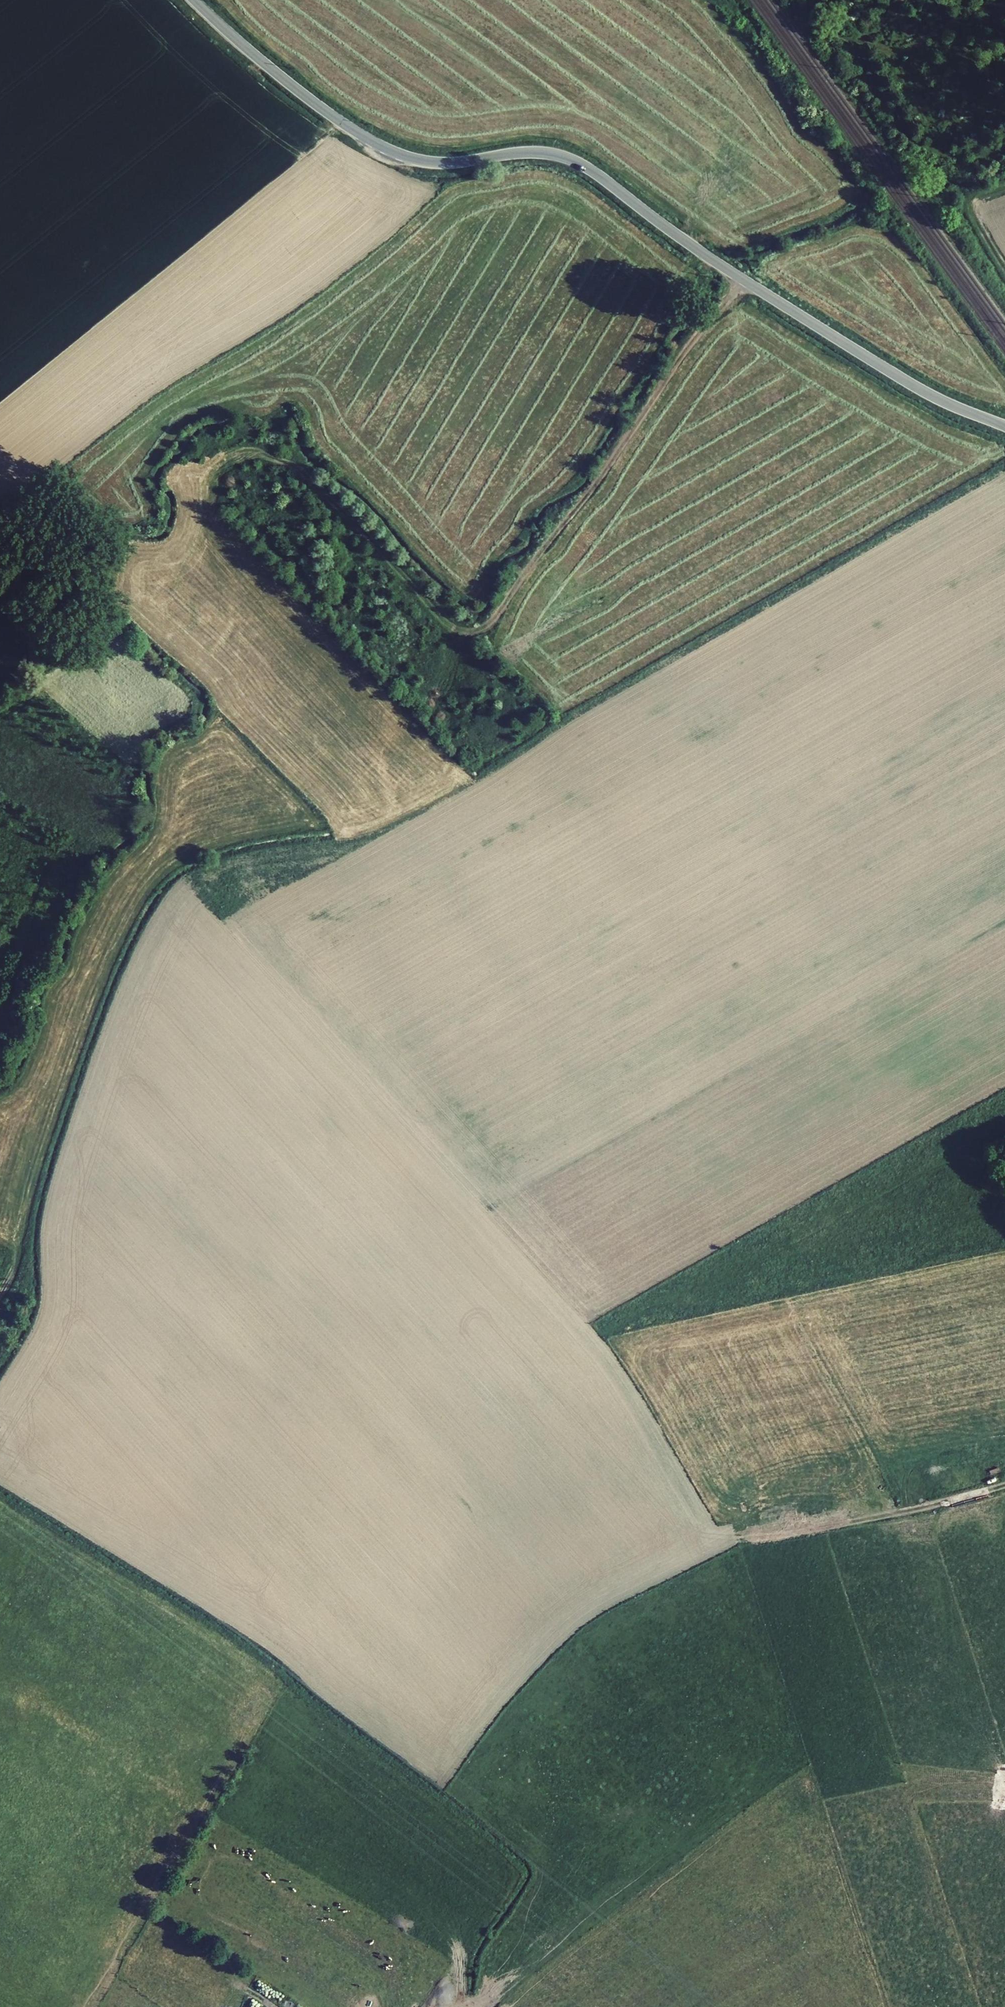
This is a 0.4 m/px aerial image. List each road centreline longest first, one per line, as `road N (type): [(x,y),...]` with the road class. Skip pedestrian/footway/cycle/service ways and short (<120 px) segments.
road 1 (tertiary): [(194,0),(304,96),(380,146),(433,163),(534,152),(580,164),(693,247),(915,386),(1004,426)]
road 2 (track): [(739,1540),(1004,1488)]

